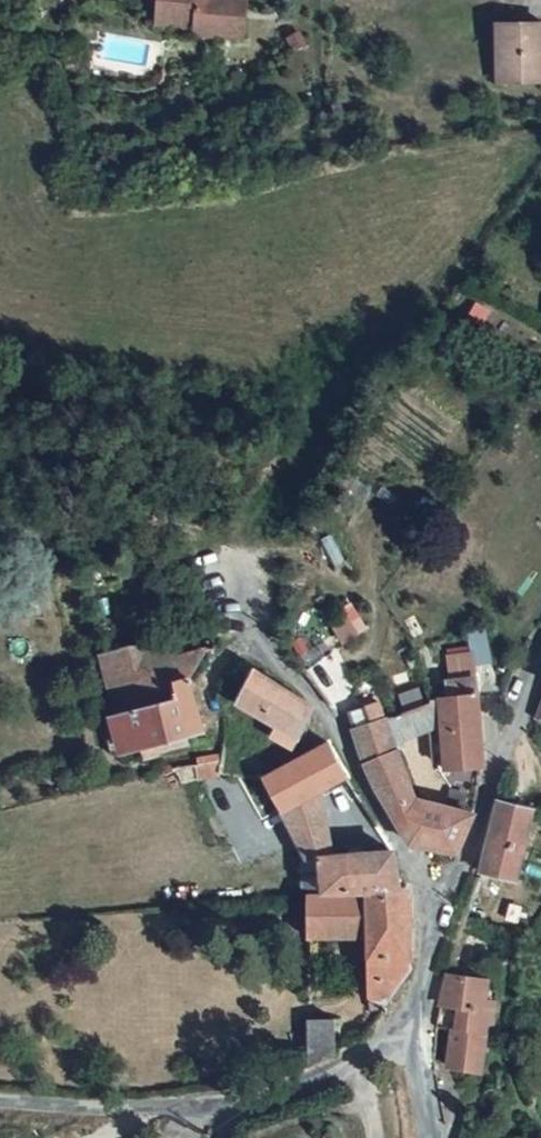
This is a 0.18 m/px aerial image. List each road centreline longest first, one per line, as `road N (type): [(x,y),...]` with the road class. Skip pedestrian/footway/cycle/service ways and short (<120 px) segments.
road 1 (unclassified): [(411,1028),(355,1059),(232,1098),(0,1101)]
road 2 (residential): [(437,908),(313,698),(253,635),(231,556)]
road 3 (residential): [(437,908),(540,663)]
road 4 (residential): [(411,1028),(437,908)]

